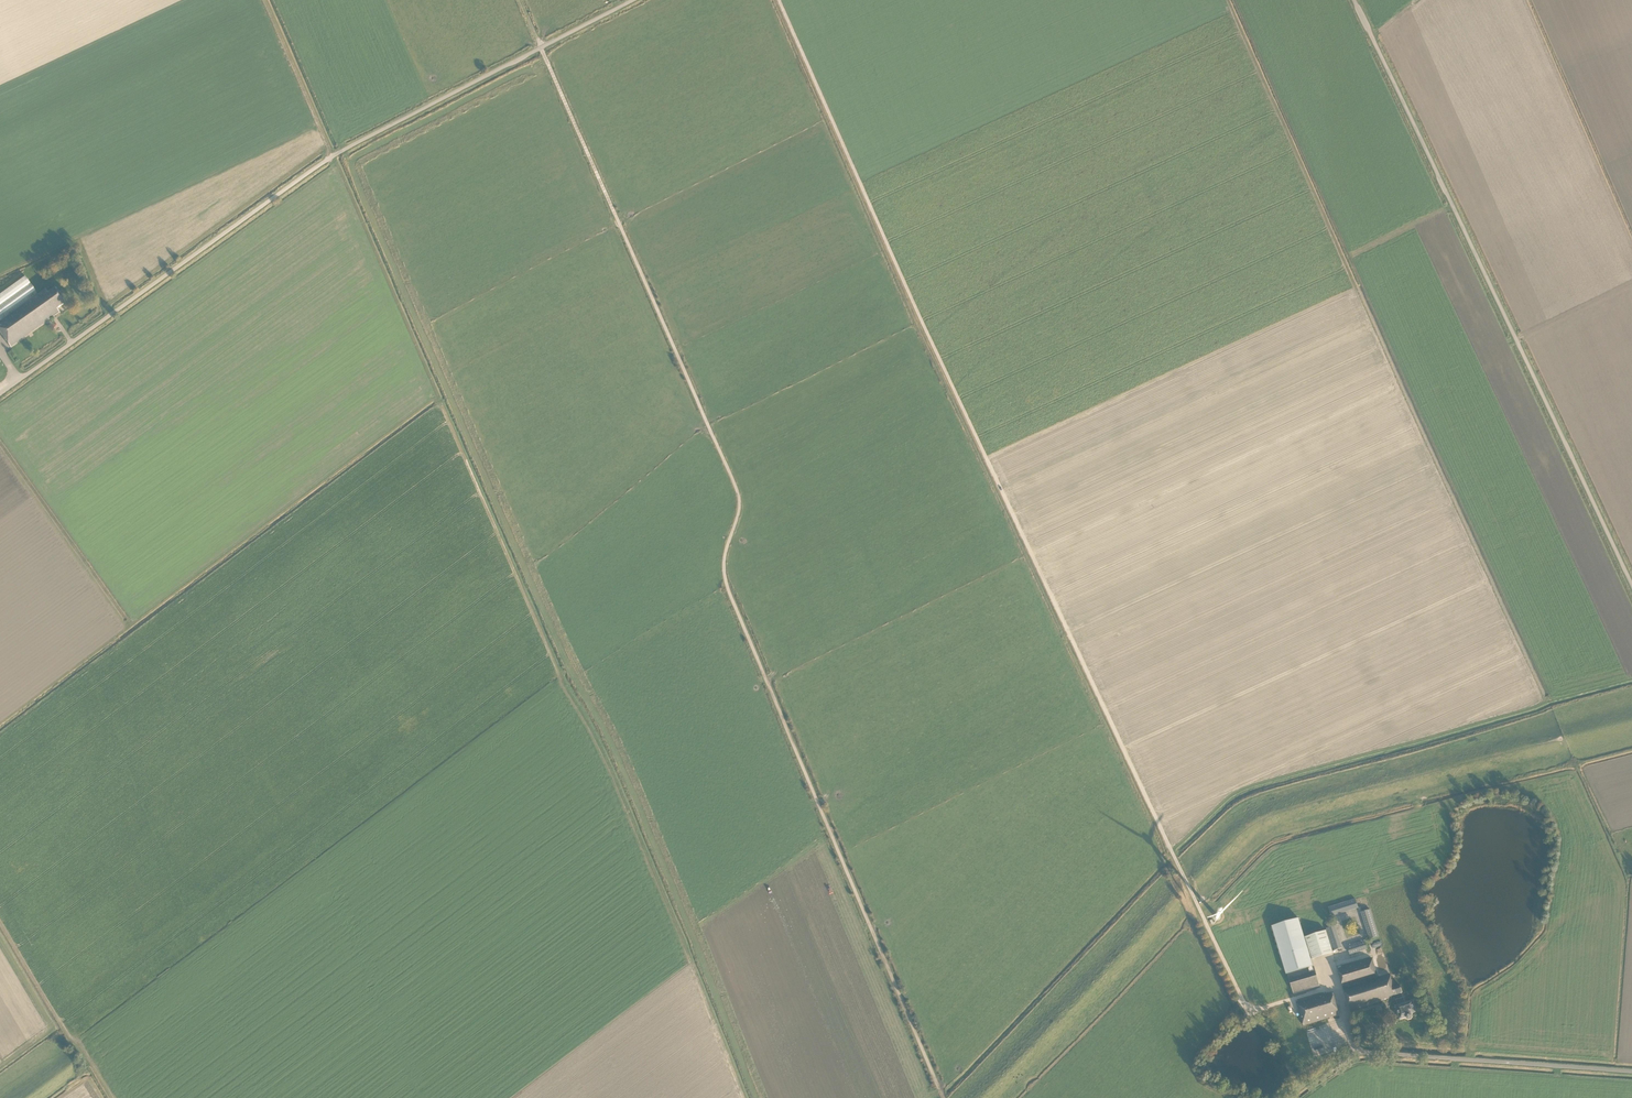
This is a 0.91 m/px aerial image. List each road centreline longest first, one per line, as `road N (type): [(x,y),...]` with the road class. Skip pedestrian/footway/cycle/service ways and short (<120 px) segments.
road 1 (unclassified): [(0,395),(326,161),(634,0)]
road 2 (unclassified): [(1354,0),(1631,585)]
road 3 (unclassified): [(1631,1070),(1358,1053),(1286,1097)]

